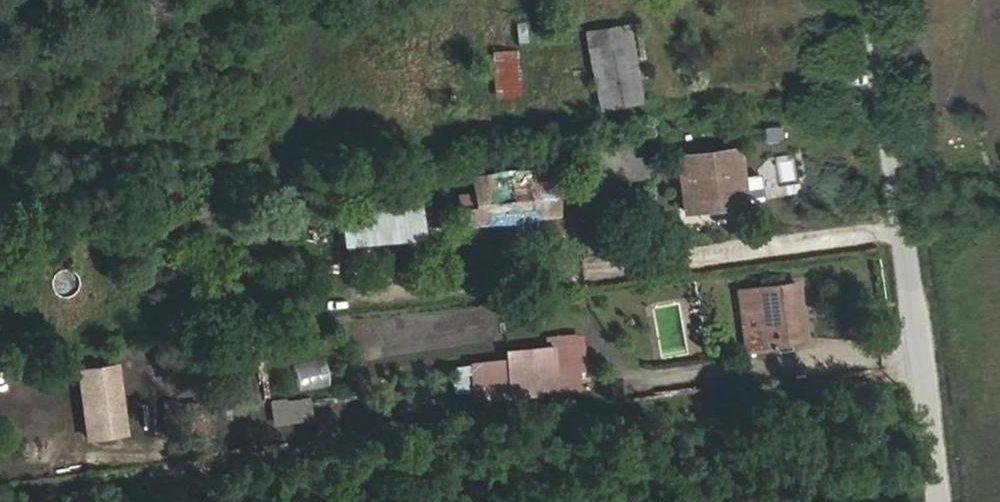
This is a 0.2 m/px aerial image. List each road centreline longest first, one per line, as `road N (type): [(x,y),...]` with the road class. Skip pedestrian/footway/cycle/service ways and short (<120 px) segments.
road 1 (track): [(942,501),(878,0)]

